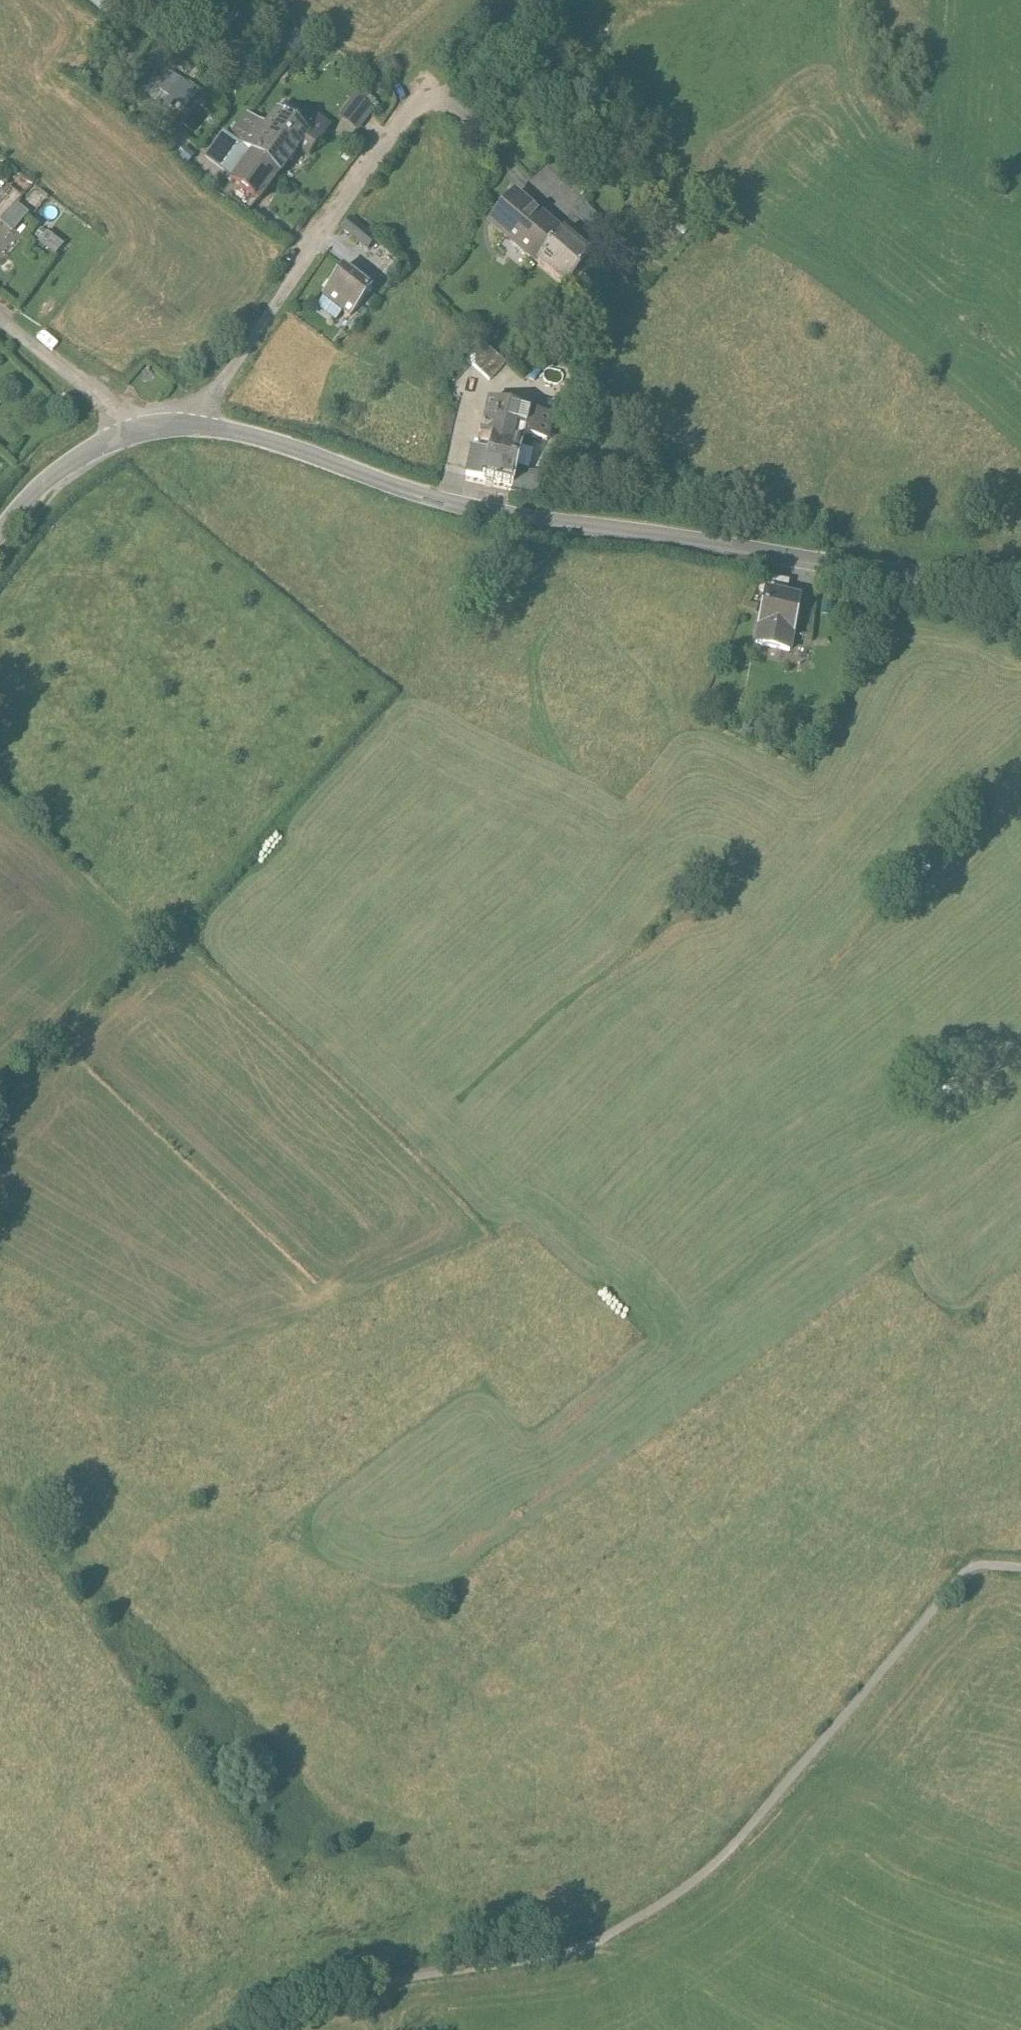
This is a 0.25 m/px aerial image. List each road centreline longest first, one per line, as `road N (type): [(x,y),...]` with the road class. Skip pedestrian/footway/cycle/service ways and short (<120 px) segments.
road 1 (tertiary): [(1020,580),(841,565),(522,517),(446,502),(238,430),(191,423),(104,441),(52,473),(0,534)]
road 2 (track): [(239,2029),(301,2001),(596,1943),(729,1851),(967,1571),(1020,1568)]

